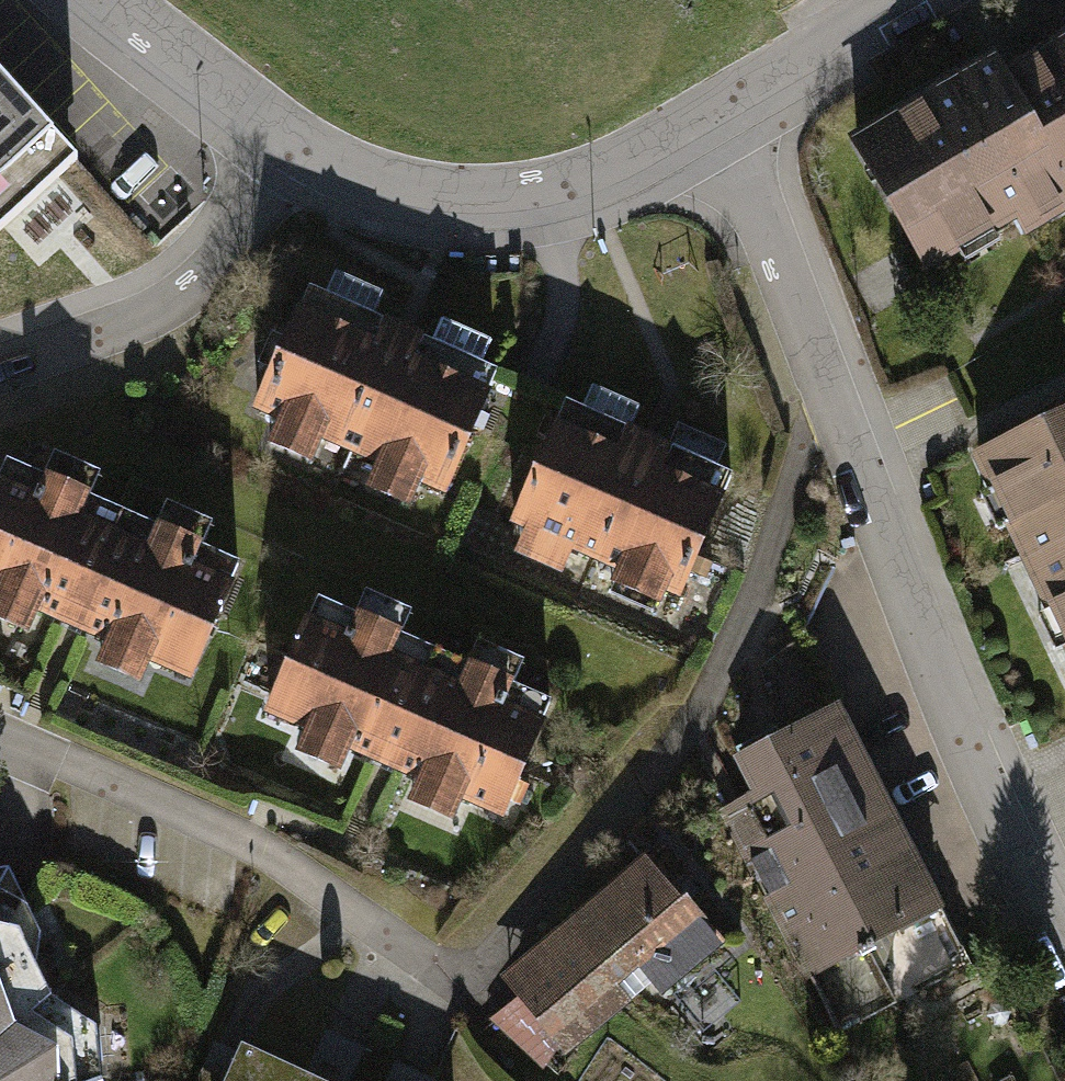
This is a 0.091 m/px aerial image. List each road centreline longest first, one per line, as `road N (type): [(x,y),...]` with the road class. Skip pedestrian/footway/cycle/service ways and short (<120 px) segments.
road 1 (residential): [(720,110),(861,477),(1064,933)]
road 2 (residential): [(0,743),(273,855),(464,992)]
road 3 (residential): [(291,143),(382,186),(468,200),(549,195),(609,176),(720,110)]
road 4 (residential): [(291,143),(224,247),(189,283),(121,323),(0,364)]
road 5 (residential): [(115,0),(291,143)]
road 6 (residential): [(720,110),(906,0)]

